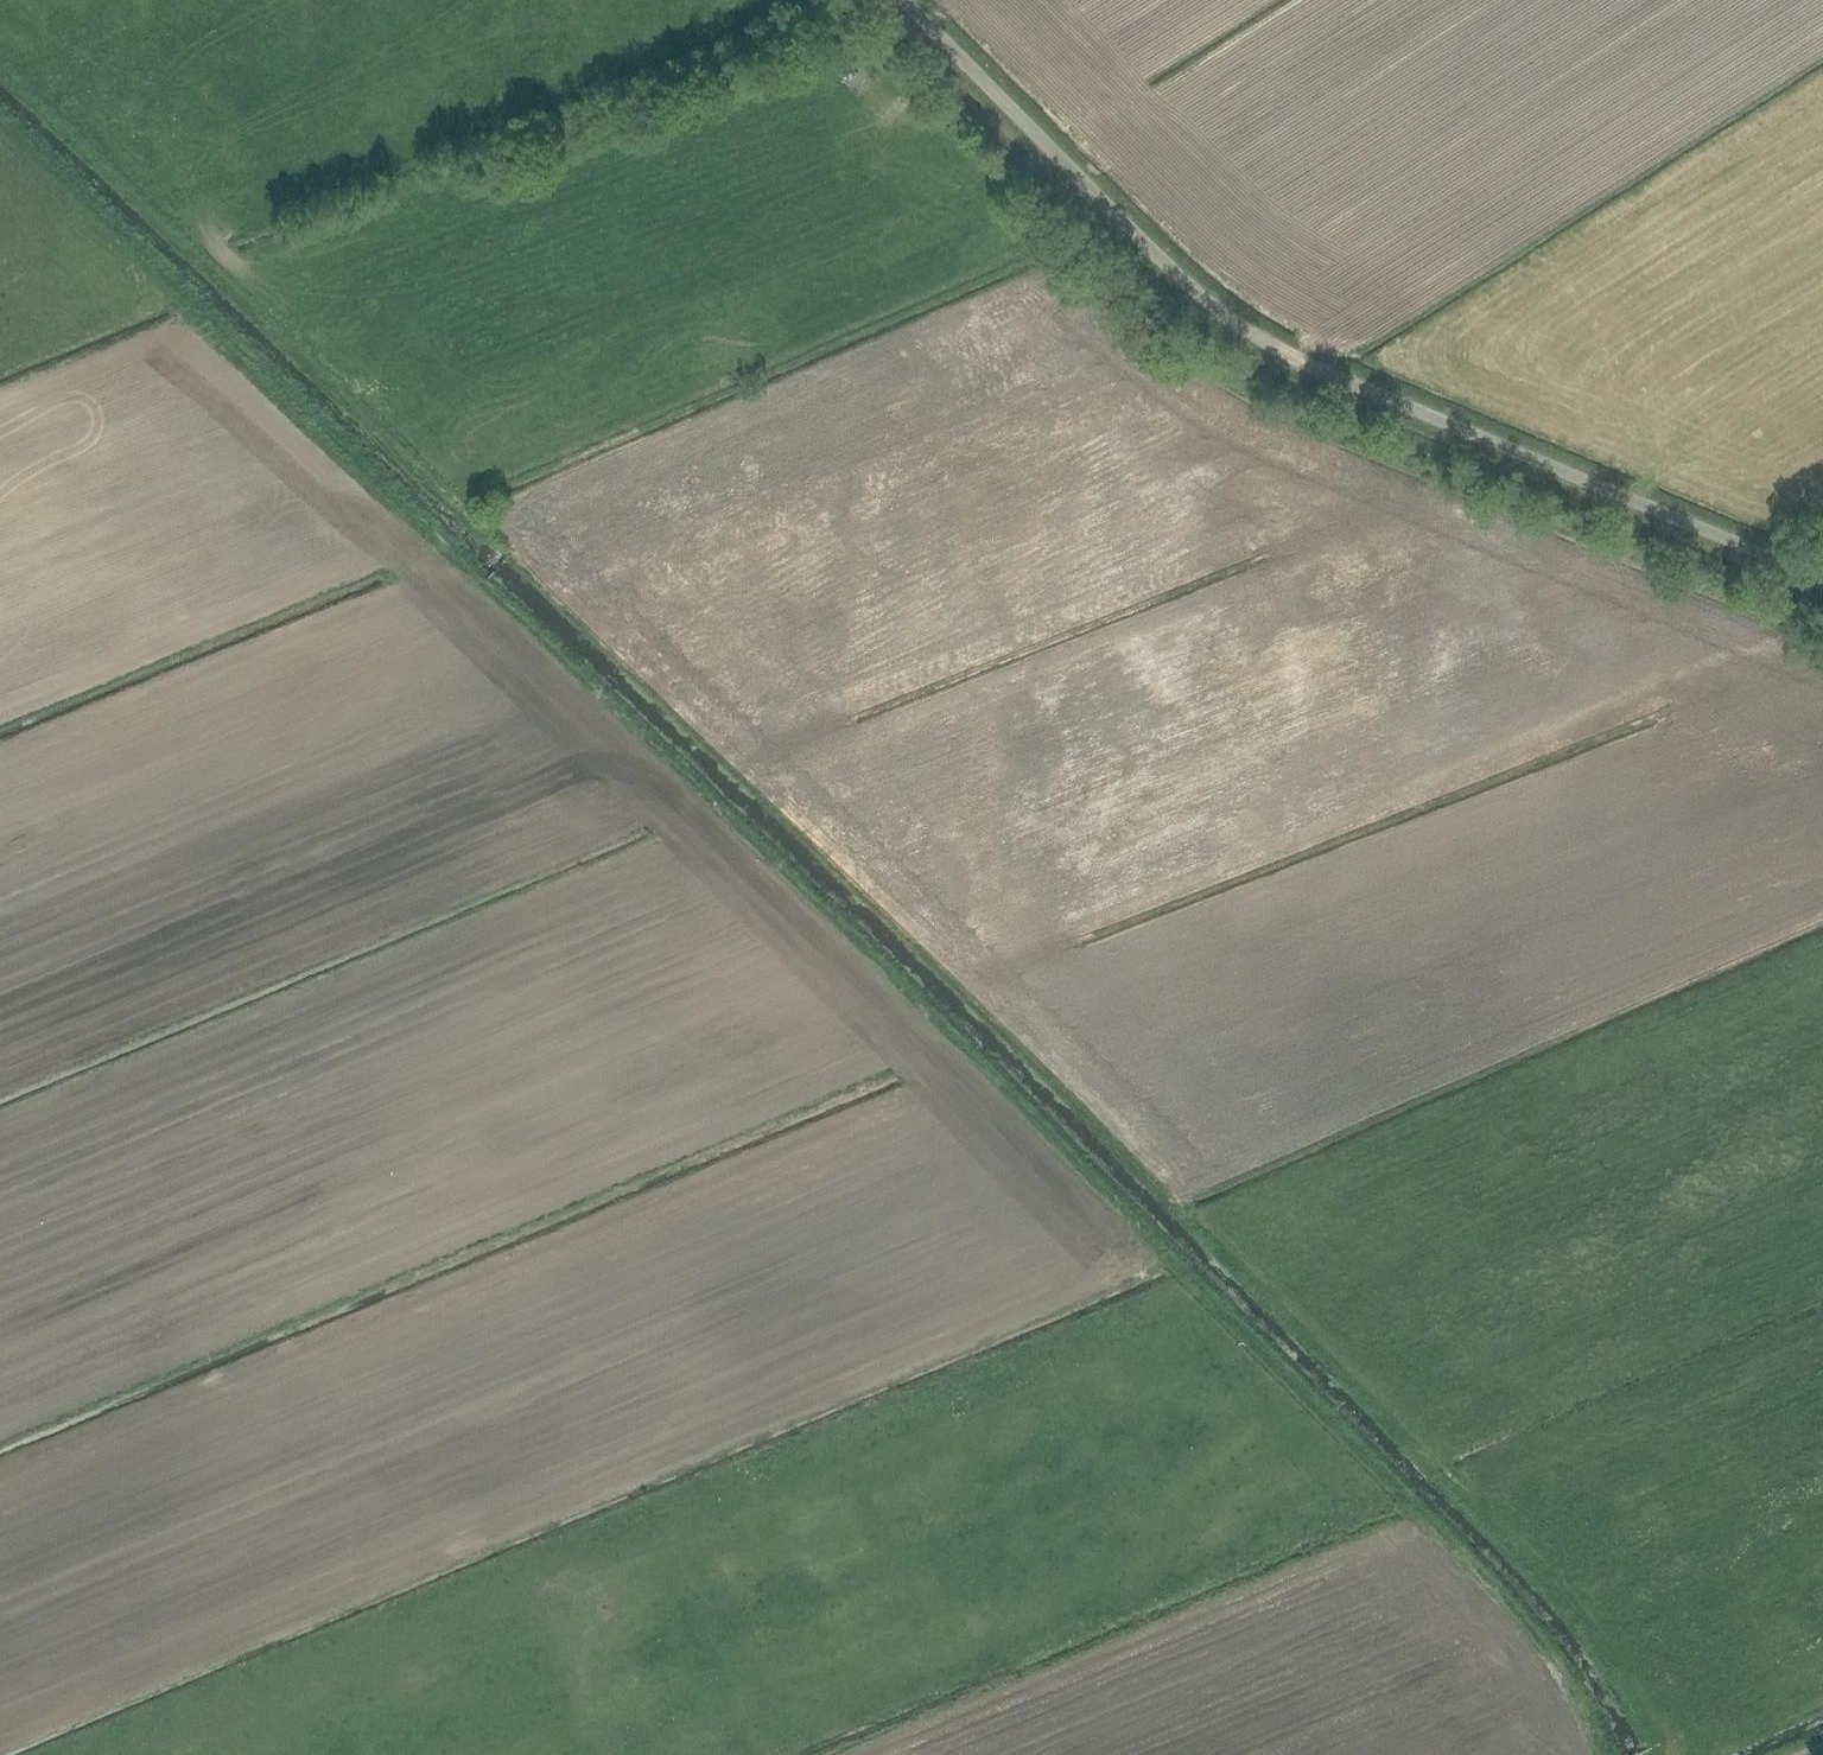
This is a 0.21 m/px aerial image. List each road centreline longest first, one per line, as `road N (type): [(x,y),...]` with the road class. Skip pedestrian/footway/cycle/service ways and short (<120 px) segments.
road 1 (unclassified): [(1822,579),(1277,348),(1180,276),(905,0)]

